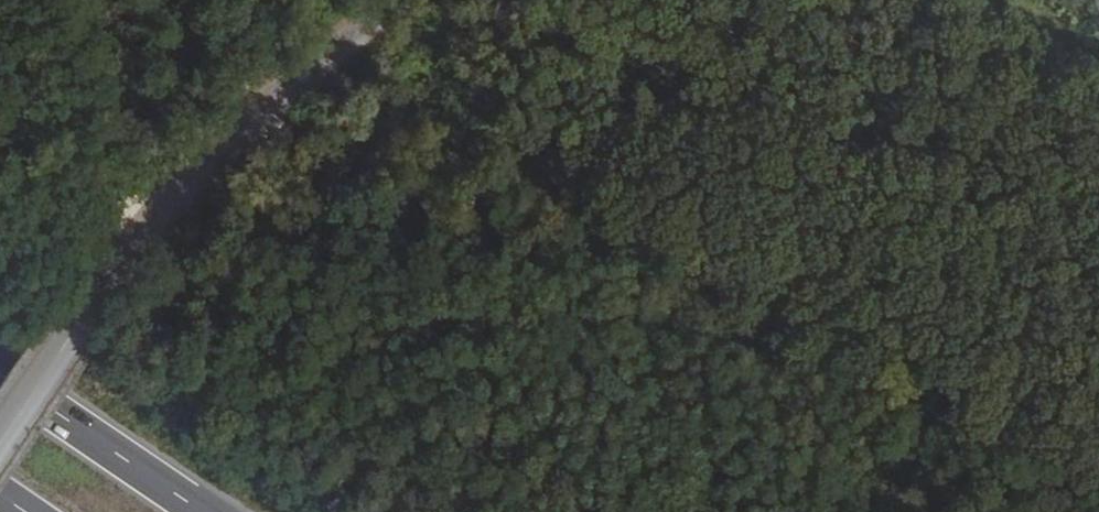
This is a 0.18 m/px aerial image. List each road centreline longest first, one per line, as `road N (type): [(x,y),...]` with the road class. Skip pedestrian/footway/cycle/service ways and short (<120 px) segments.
road 1 (unclassified): [(0,442),(191,185),(407,0)]
road 2 (motorway): [(199,511),(0,379)]

